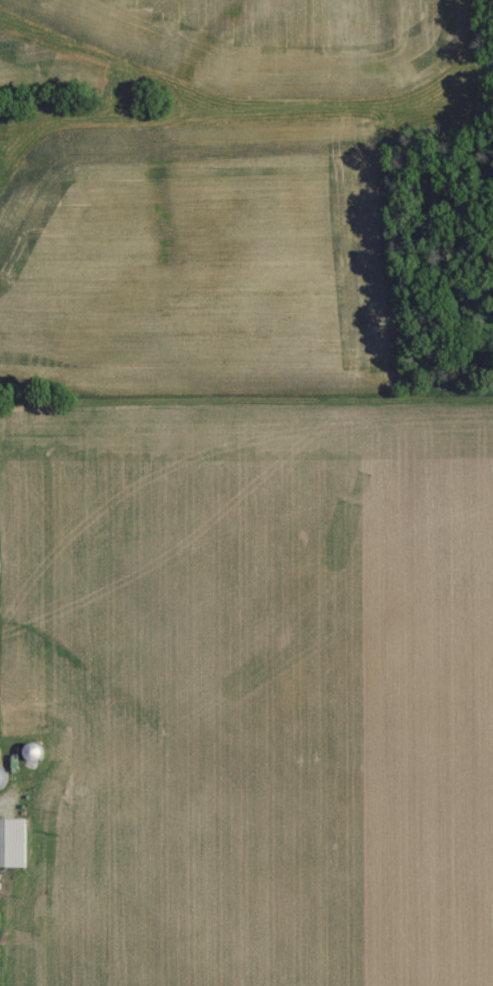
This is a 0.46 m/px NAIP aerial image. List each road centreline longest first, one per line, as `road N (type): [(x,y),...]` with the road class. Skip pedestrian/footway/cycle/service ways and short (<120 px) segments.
road 1 (track): [(0,176),(89,155),(361,144),(413,121),(458,117),(483,92),(472,54),(472,0)]

